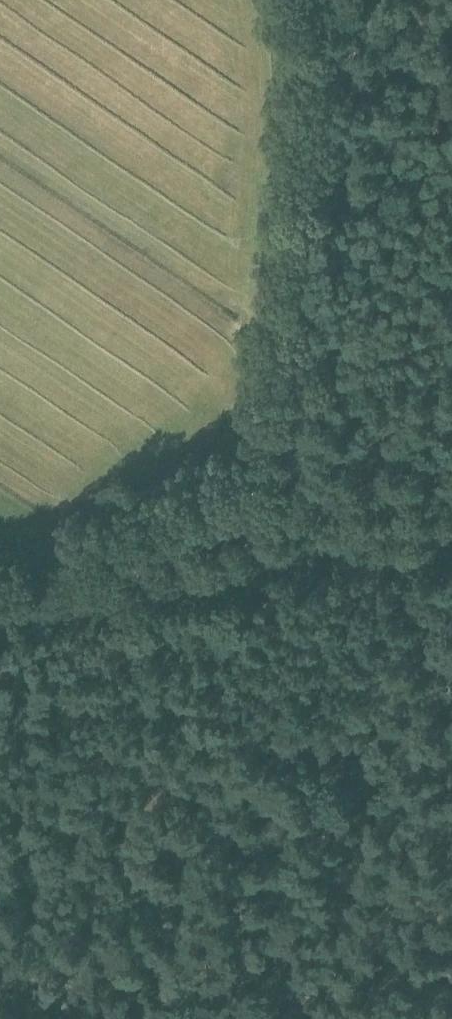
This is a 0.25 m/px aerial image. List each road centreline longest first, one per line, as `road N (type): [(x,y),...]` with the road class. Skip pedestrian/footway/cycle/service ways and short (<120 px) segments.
road 1 (track): [(0,598),(451,525)]

